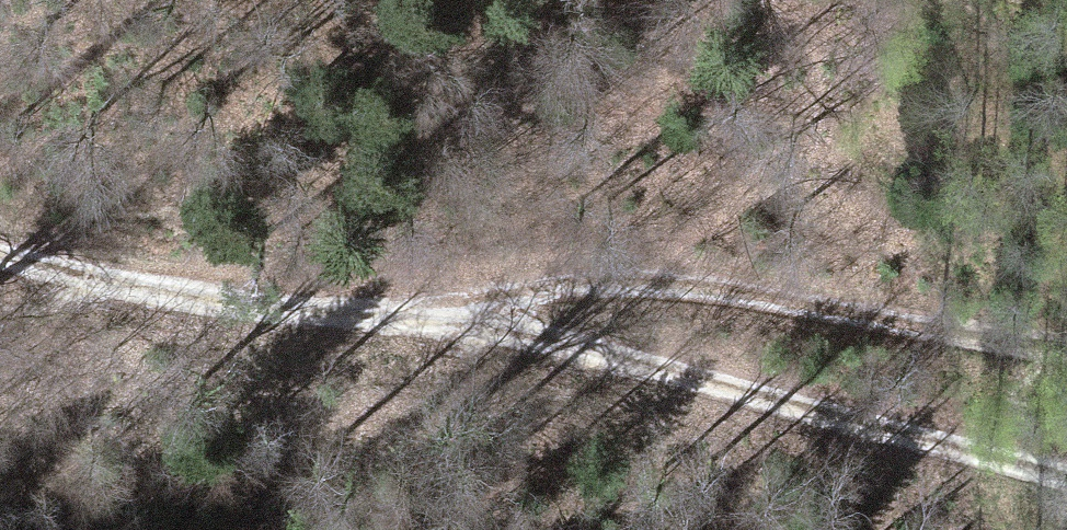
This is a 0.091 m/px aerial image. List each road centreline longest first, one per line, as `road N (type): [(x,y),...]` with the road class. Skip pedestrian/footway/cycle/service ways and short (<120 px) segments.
road 1 (track): [(0,271),(391,340),(503,291),(564,281),(729,279),(951,332),(1066,344)]
road 2 (track): [(391,340),(860,410),(1066,459)]

